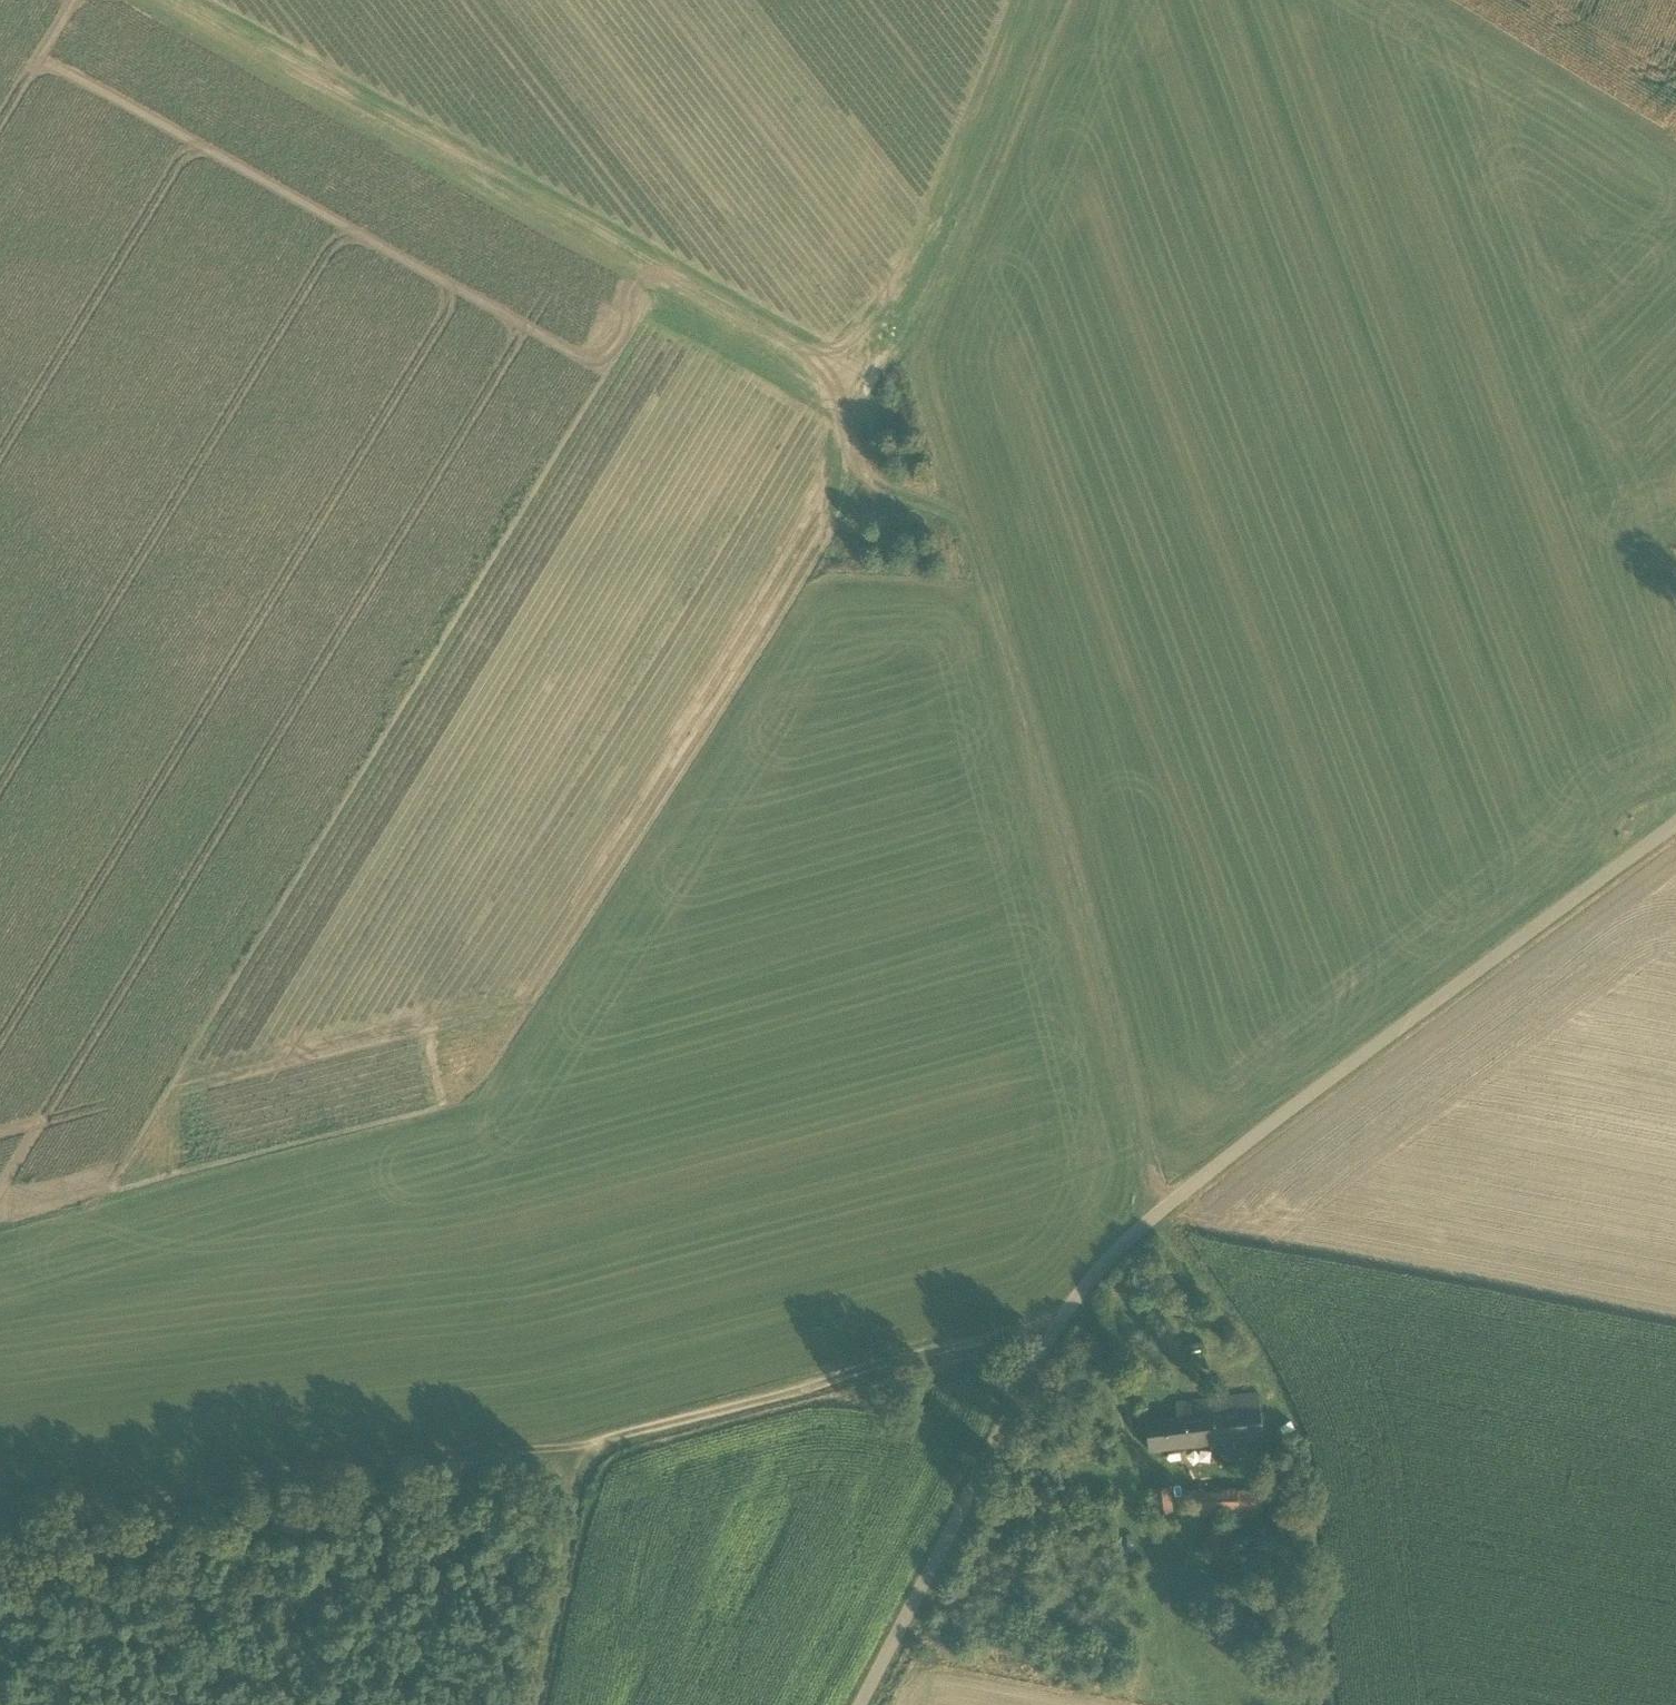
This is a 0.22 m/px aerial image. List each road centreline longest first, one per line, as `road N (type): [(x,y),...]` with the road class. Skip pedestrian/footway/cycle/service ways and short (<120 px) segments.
road 1 (track): [(1054,0),(915,359),(1138,1101),(1150,1180),(1180,1193)]
road 2 (unclassified): [(858,1704),(1056,1324),(1122,1241),(1675,818)]
road 3 (track): [(158,0),(633,275),(853,390),(915,359)]
road 4 (track): [(588,1445),(0,1503)]
road 5 (track): [(1056,1324),(588,1445)]
road 6 (track): [(588,1445),(534,1704)]
road 7 (track): [(853,390),(870,486),(967,528)]

